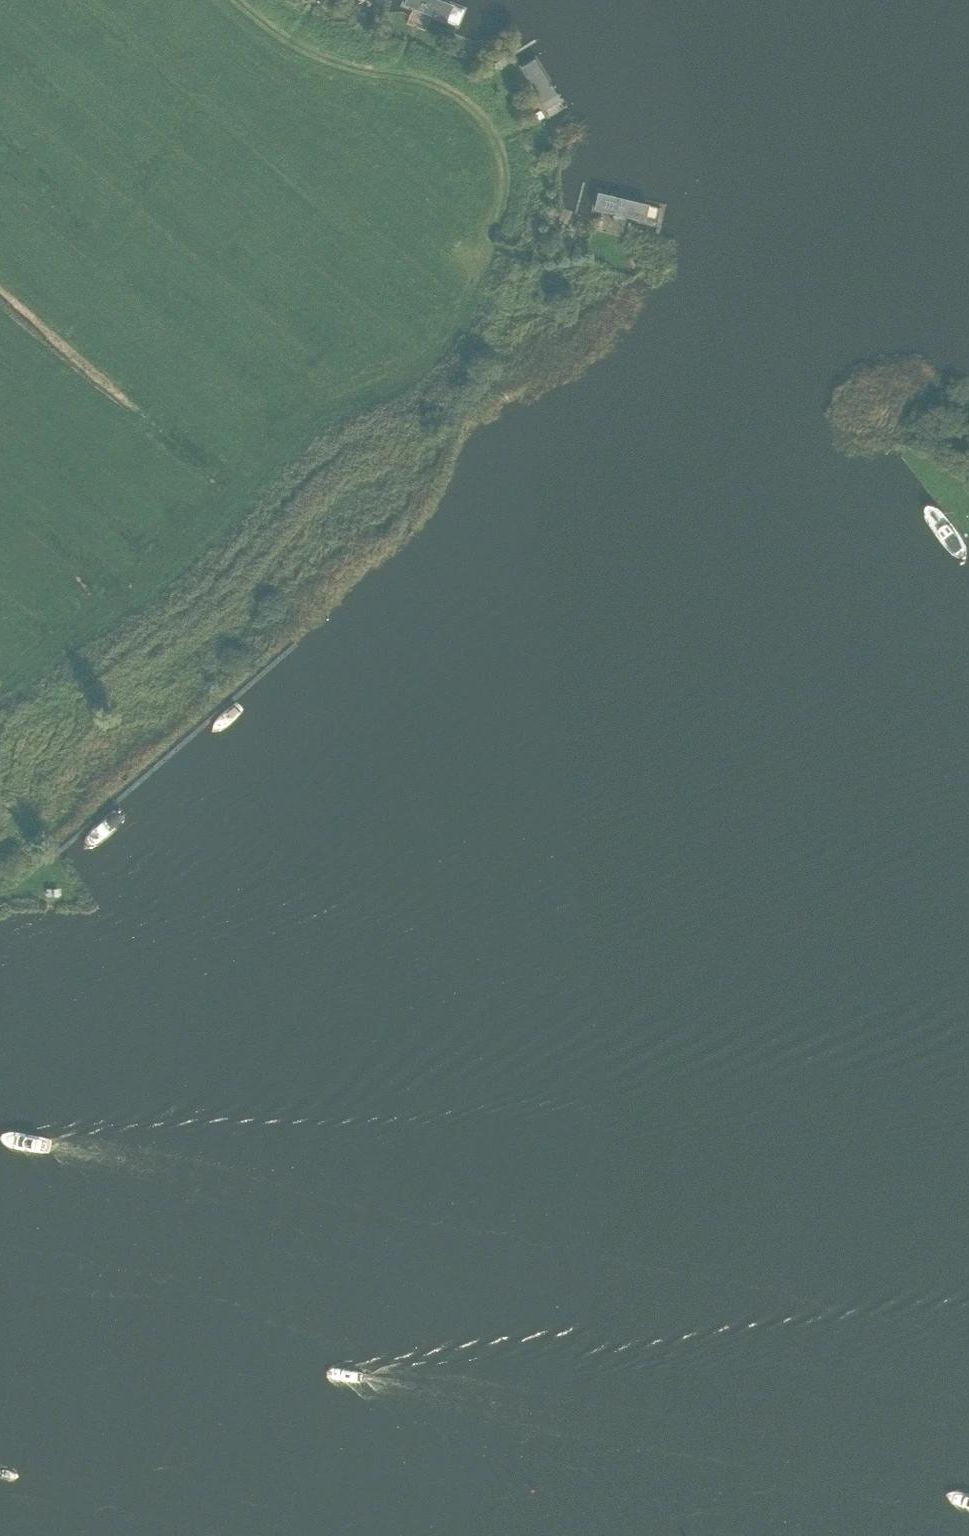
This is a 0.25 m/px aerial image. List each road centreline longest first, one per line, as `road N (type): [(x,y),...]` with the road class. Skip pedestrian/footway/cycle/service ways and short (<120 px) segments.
road 1 (track): [(270,0),(372,58),(440,78),(492,114),(523,158),(543,216),(520,268)]

